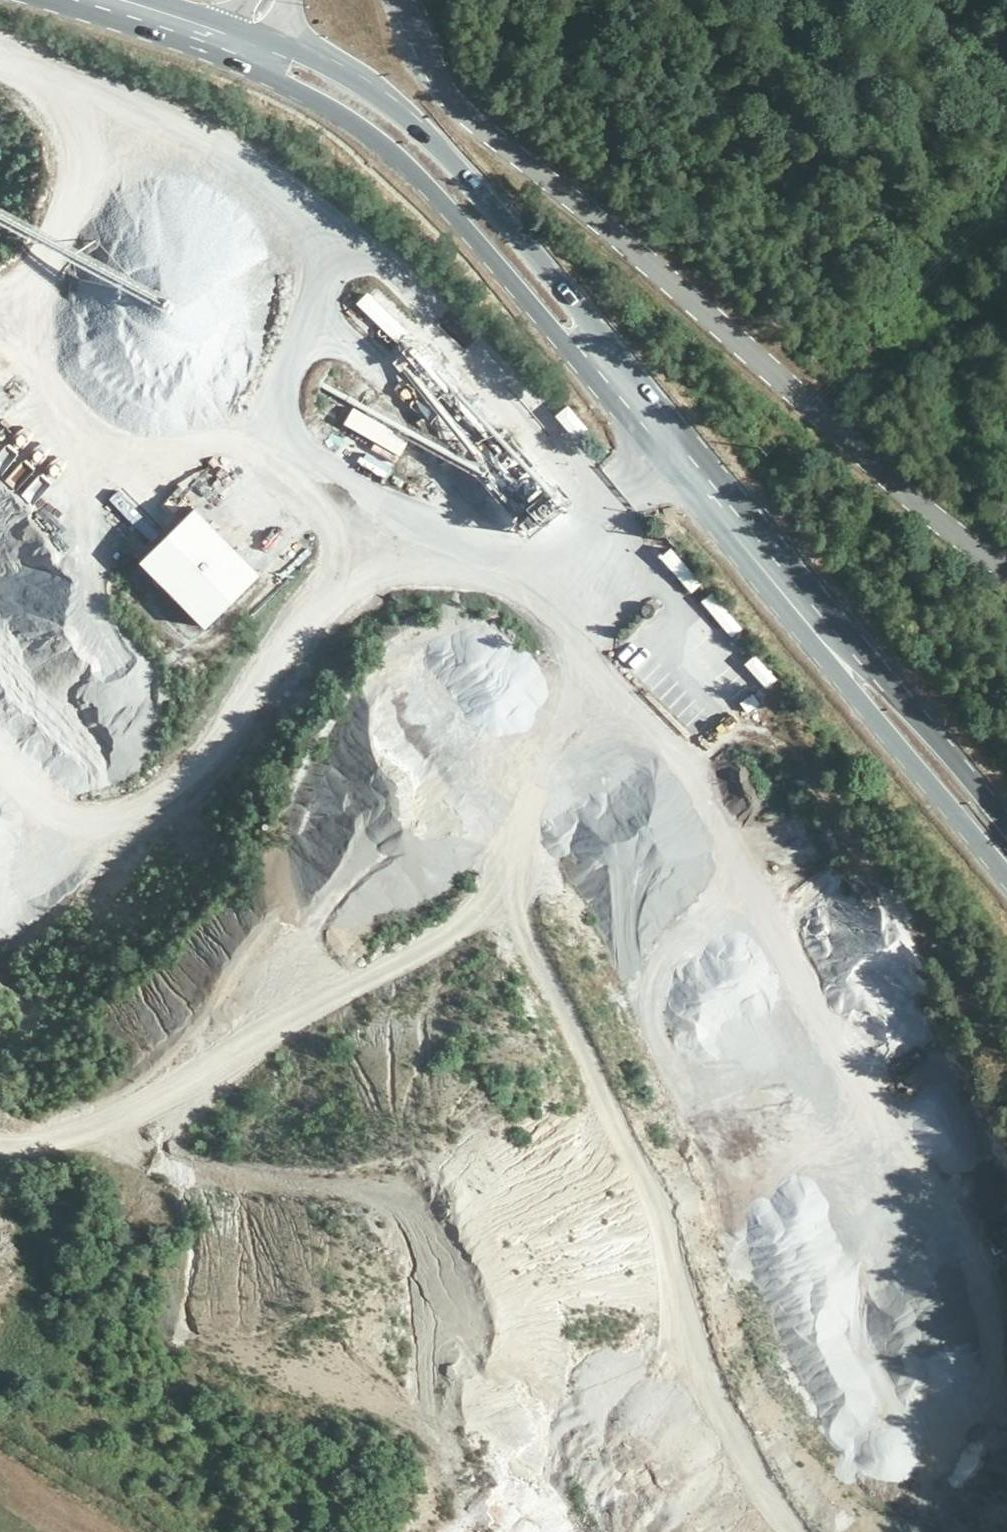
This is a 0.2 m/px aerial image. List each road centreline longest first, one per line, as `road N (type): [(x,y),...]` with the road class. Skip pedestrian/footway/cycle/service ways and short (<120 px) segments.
road 1 (track): [(574,664),(695,763),(858,1080),(873,1121),(862,1159),(832,1186),(793,1197),(746,1193),(705,1160),(678,1115),(644,1004),(650,961),(705,870)]
road 2 (track): [(550,610),(574,664),(541,816),(510,901),(171,1103),(59,1139),(0,1138)]
road 3 (unclassified): [(400,0),(442,84),(475,125),(764,364),(970,552),(1006,572)]
road 4 (track): [(0,58),(117,109),(325,222),(396,281),(617,525)]
road 5 (track): [(793,1197),(789,1250),(808,1309),(848,1385),(878,1418),(916,1429),(951,1418),(980,1384),(993,1340),(987,1274),(966,1218),(869,1136)]
road 6 (track): [(550,610),(396,529),(267,445),(163,414),(0,325)]
road 7 (track): [(81,1131),(224,1178),(387,1202),(414,1220),(430,1249),(434,1422),(462,1466)]
road 8 (track): [(396,529),(168,792),(119,813),(57,810),(0,775)]
road 9 (primary): [(615,380),(577,307),(458,165),(357,85),(285,64)]
road 10 (primary): [(285,64),(442,199),(551,330),(615,380)]
road 11 (primary): [(822,632),(615,380)]
road 12 (primary): [(822,632),(859,700),(1006,880)]
road 13 (primary): [(1006,824),(907,702),(822,632)]
road 14 (track): [(92,98),(71,233),(15,333)]
road 15 (track): [(308,212),(321,269),(309,345),(267,445)]
road 16 (track): [(816,1531),(804,1493),(721,1348)]
road 17 (track): [(686,465),(634,503),(550,610)]
road 18 (primary): [(217,39),(102,0)]

